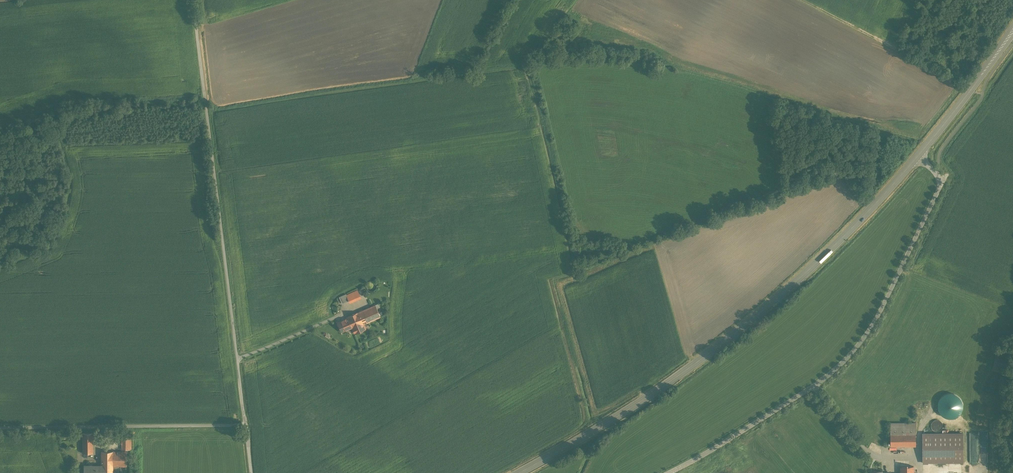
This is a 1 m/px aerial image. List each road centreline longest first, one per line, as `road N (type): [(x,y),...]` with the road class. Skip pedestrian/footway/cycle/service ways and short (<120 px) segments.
road 1 (primary): [(514,472),(630,407),(744,325),(918,156)]
road 2 (unclassified): [(666,472),(803,391),(858,345),(938,187),(918,156)]
road 3 (residential): [(245,426),(192,0)]
road 4 (unclassified): [(245,426),(0,427)]
road 5 (primary): [(918,156),(1012,29)]

